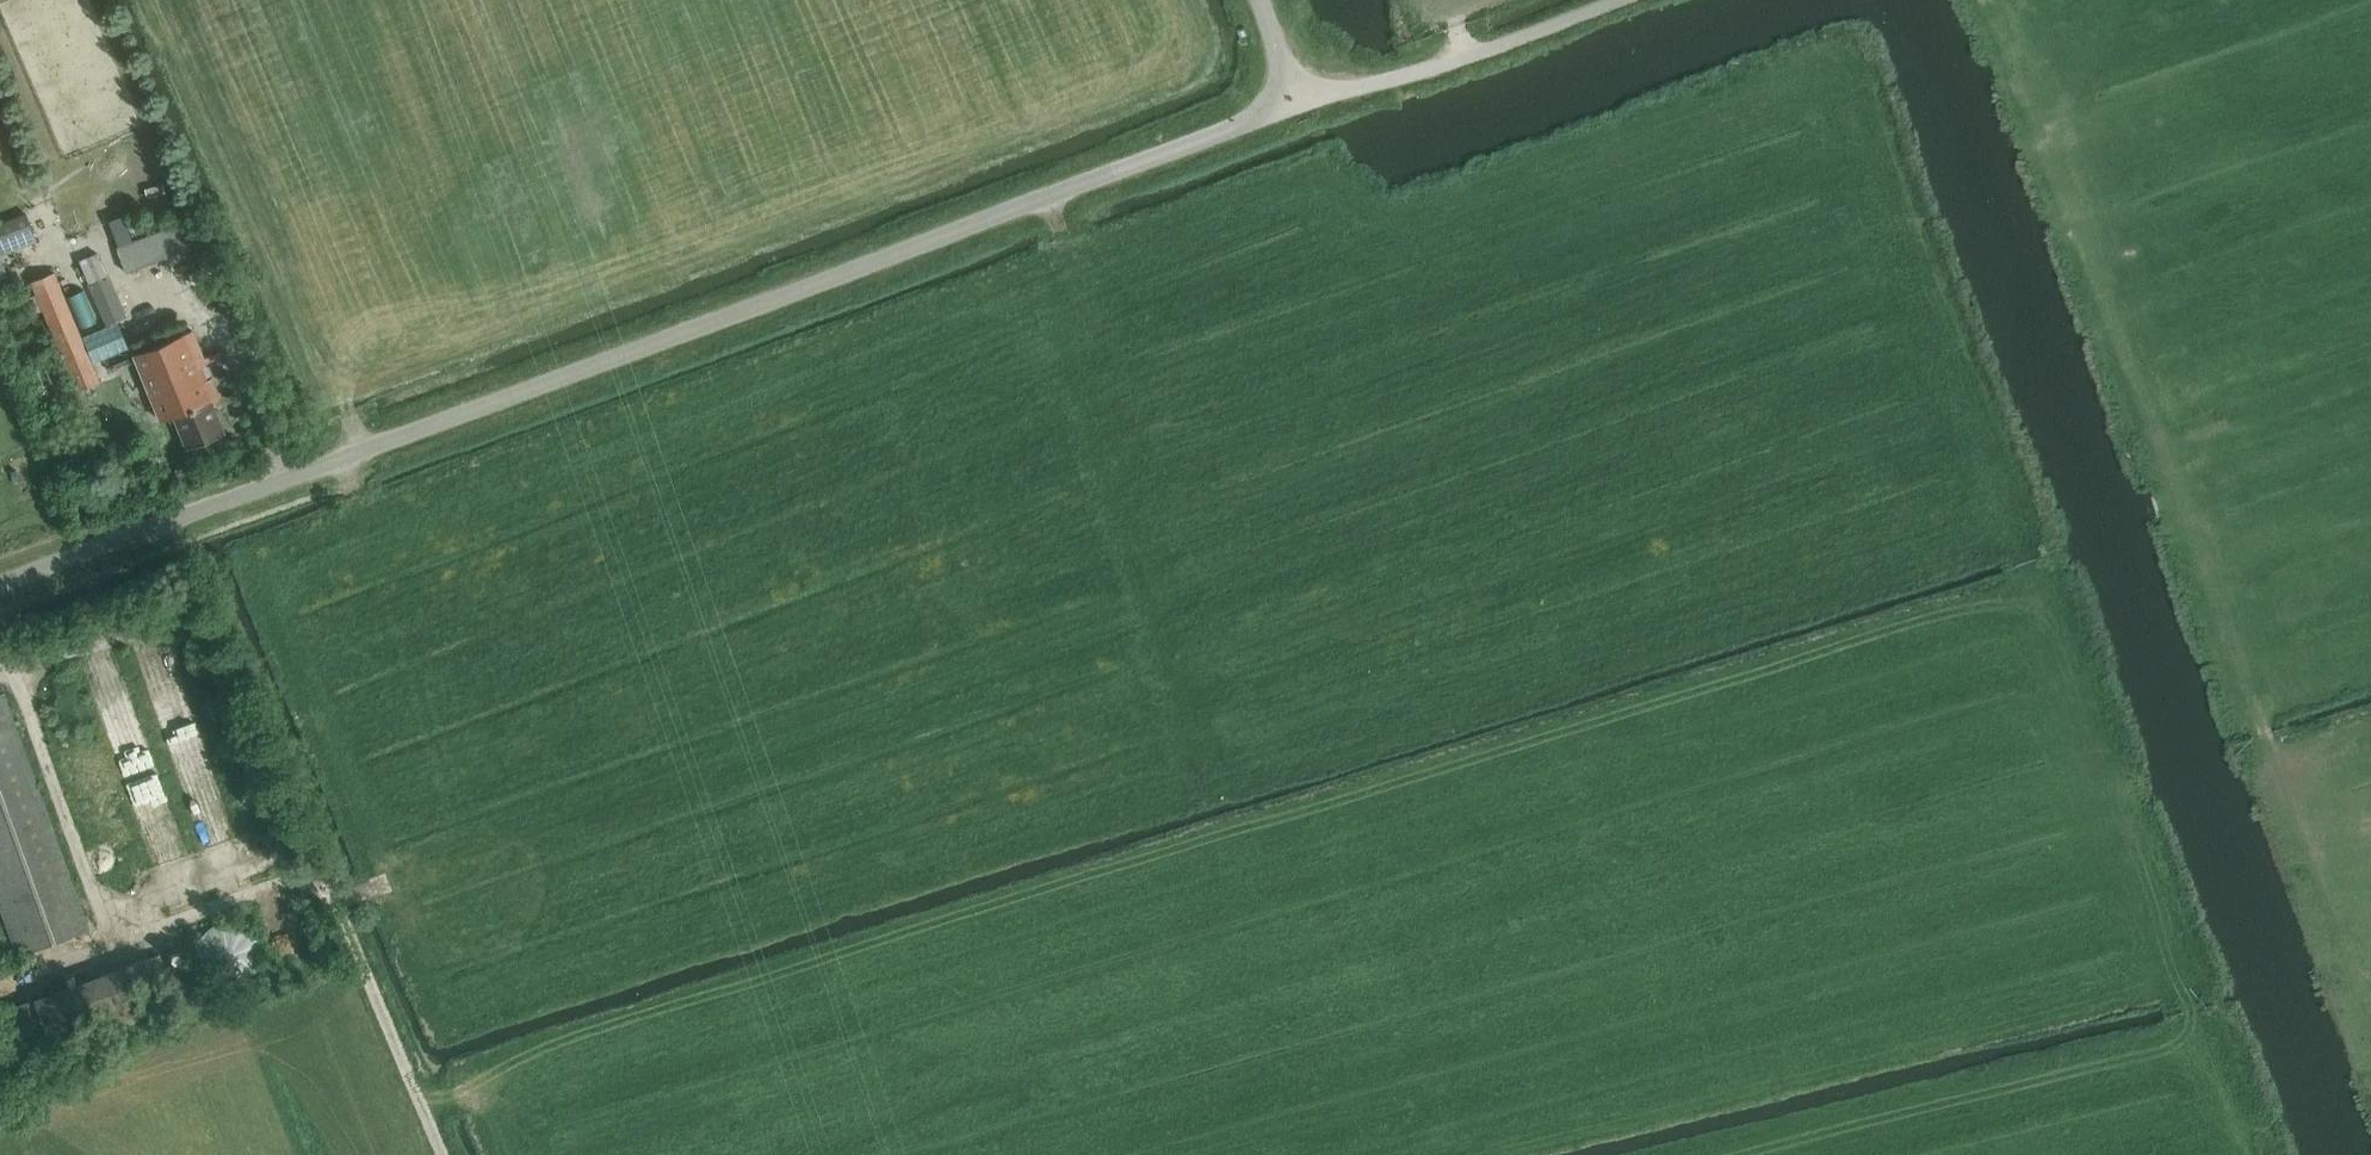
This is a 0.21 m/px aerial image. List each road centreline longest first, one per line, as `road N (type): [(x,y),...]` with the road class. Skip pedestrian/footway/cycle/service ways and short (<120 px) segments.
road 1 (unclassified): [(0,583),(1291,111)]
road 2 (unclassified): [(1613,0),(1291,111)]

